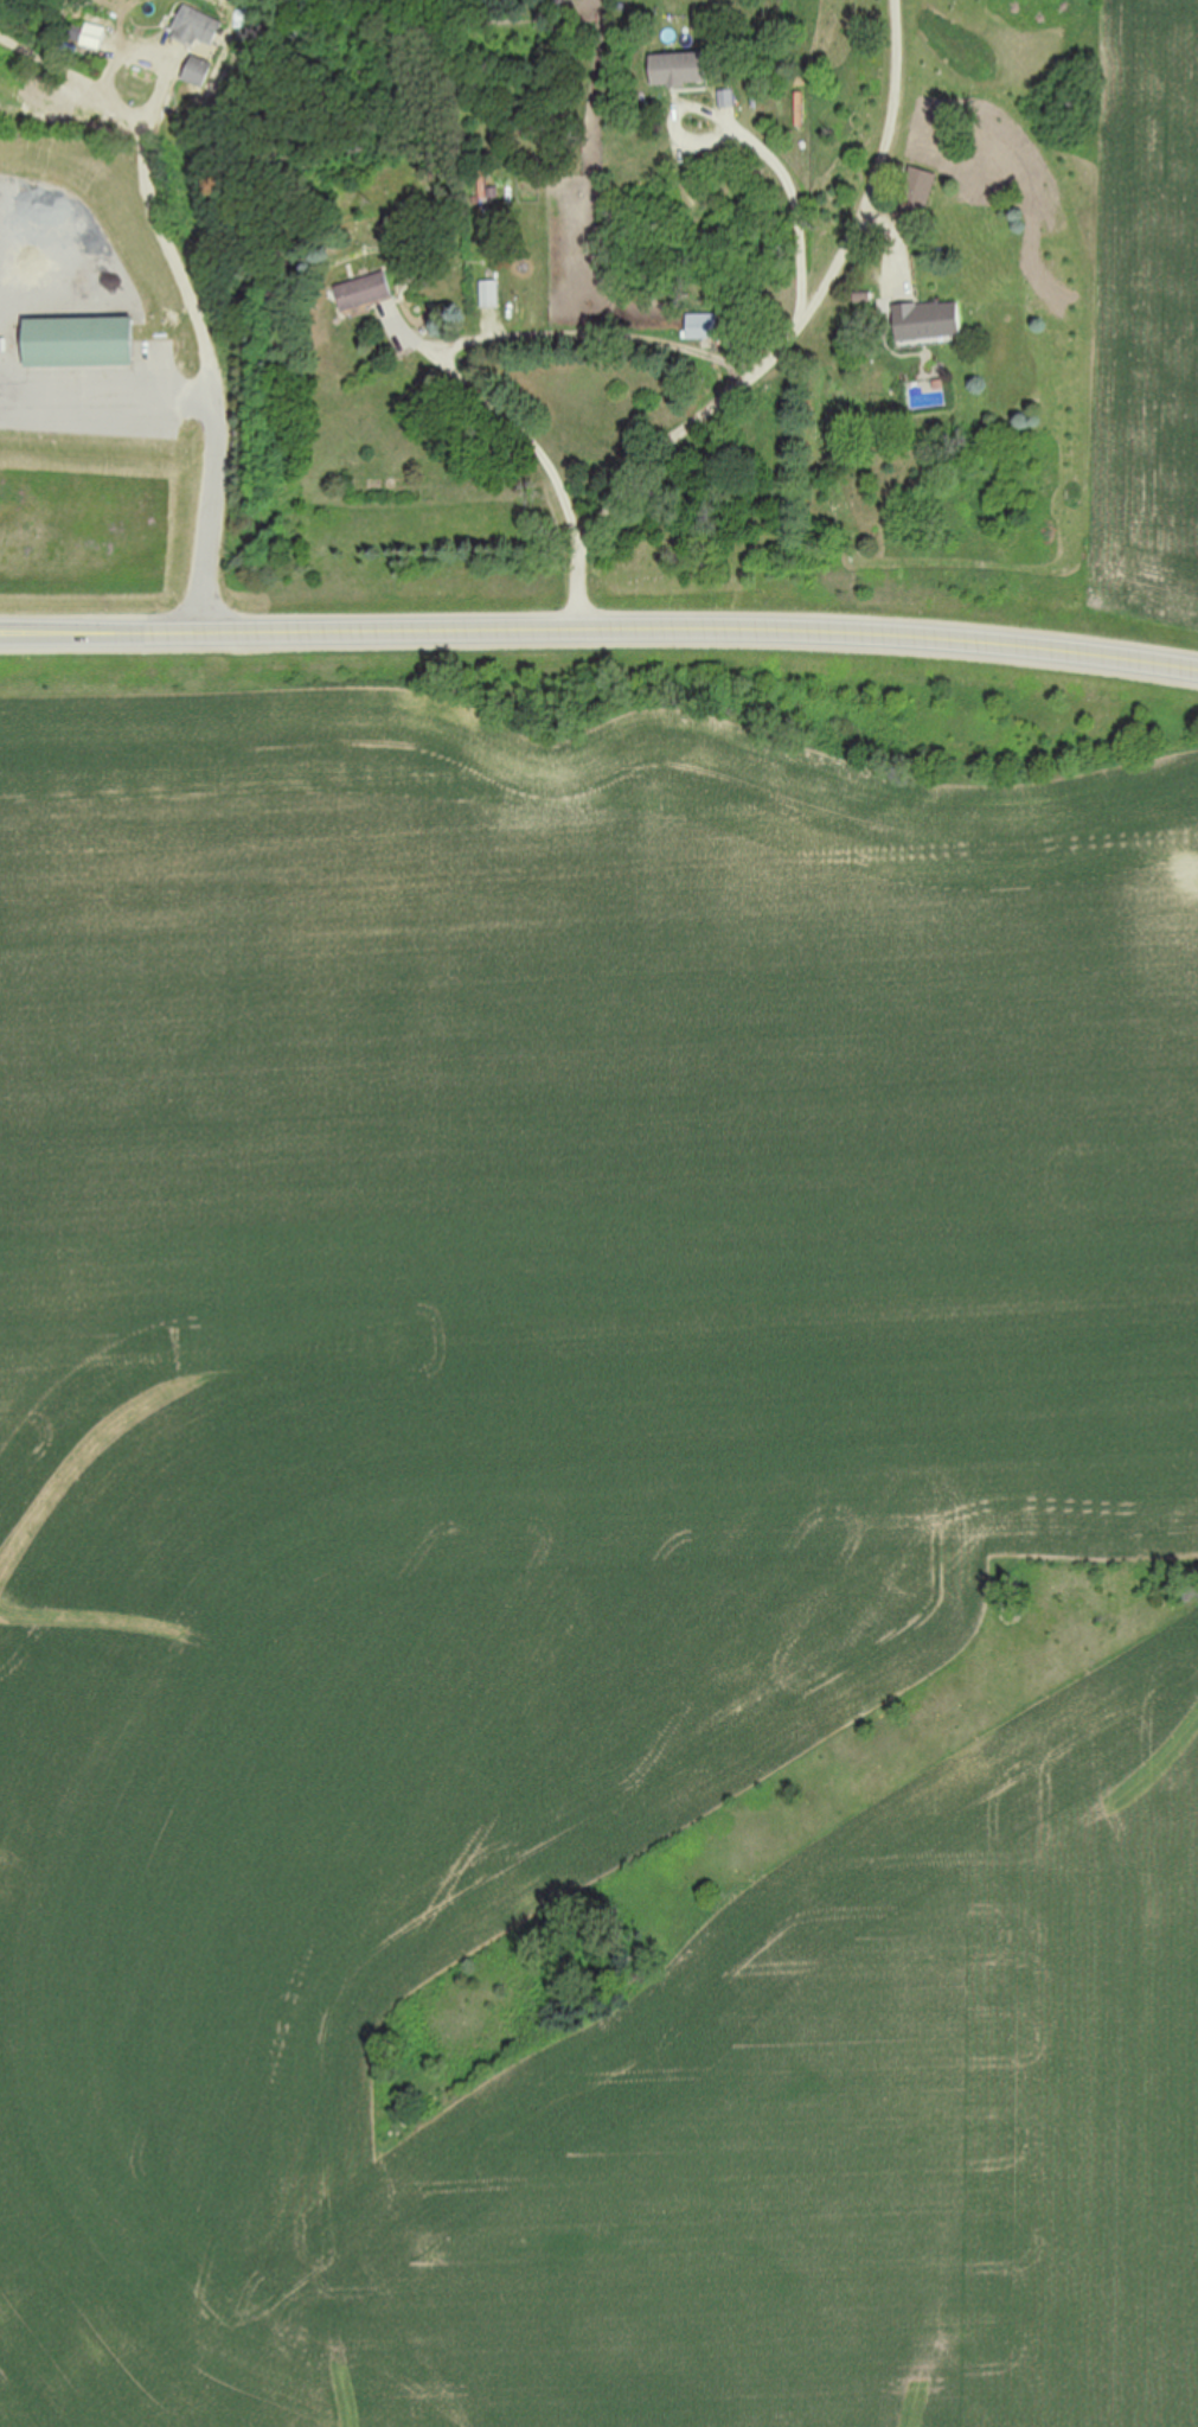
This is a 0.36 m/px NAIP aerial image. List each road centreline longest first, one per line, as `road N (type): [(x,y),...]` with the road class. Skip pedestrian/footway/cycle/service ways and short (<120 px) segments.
road 1 (primary): [(0,643),(822,638),(1197,674)]

